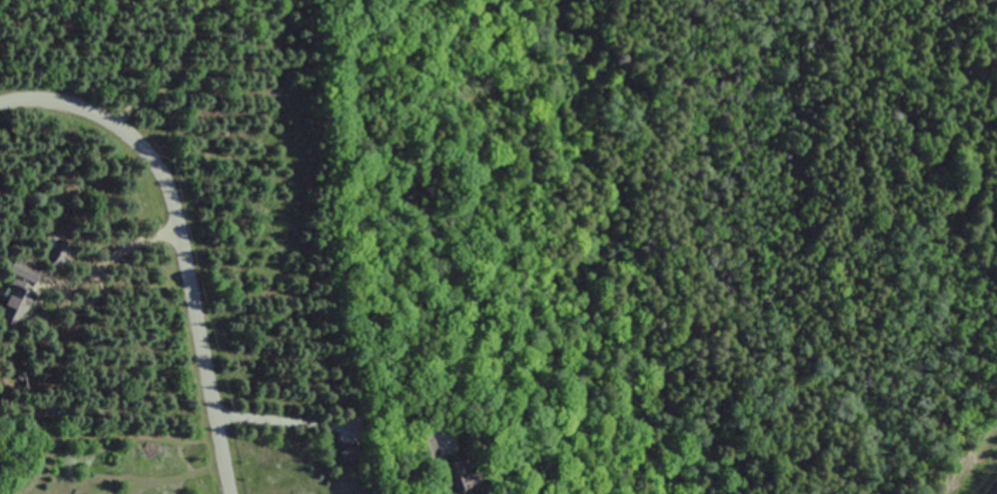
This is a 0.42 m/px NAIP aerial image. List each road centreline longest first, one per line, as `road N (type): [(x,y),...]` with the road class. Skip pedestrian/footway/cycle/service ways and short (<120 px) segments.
road 1 (residential): [(0,106),(47,100),(83,108),(156,163),(173,204),(230,493)]

